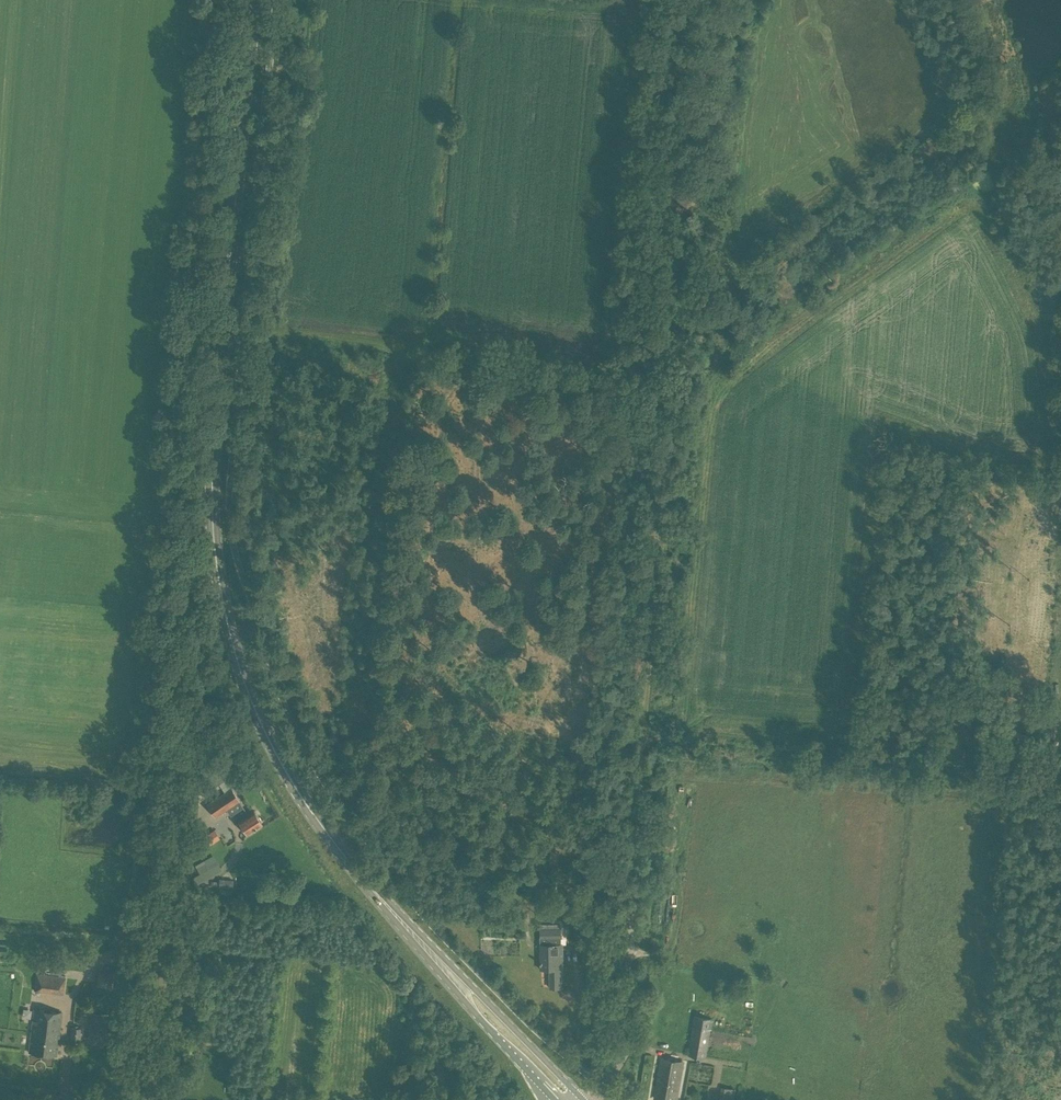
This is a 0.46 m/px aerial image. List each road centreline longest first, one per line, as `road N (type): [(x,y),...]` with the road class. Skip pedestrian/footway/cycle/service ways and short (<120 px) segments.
road 1 (track): [(621,1005),(719,0)]
road 2 (primary): [(351,864),(299,794),(252,702),(215,553),(214,435),(253,0)]
road 3 (track): [(681,380),(422,356),(317,333),(242,339)]
road 4 (track): [(649,734),(1050,761),(1060,748)]
road 5 (track): [(687,318),(754,290),(826,211),(875,176),(985,137),(1000,98)]
road 6 (residential): [(152,1099),(187,703)]
road 7 (primary): [(582,1099),(351,864)]
road 8 (primary): [(351,864),(555,1099)]
road 9 (track): [(631,910),(415,904)]
road 10 (track): [(985,137),(1020,166),(1060,243)]
road 11 (track): [(289,1099),(302,973)]

